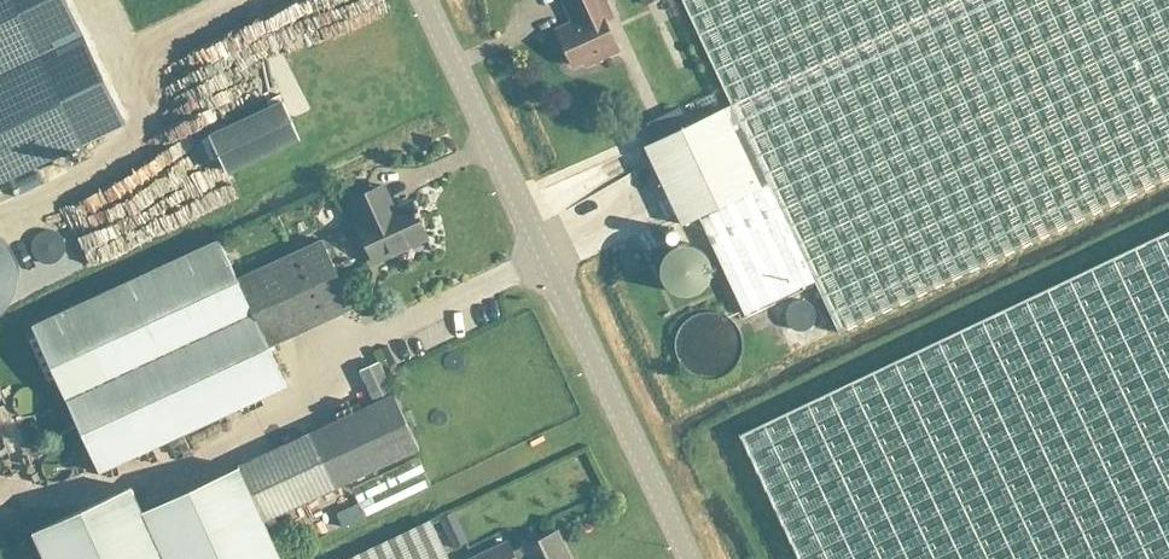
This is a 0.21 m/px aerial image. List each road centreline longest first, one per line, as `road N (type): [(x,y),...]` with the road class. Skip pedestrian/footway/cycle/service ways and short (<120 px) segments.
road 1 (unclassified): [(679,558),(414,0)]

